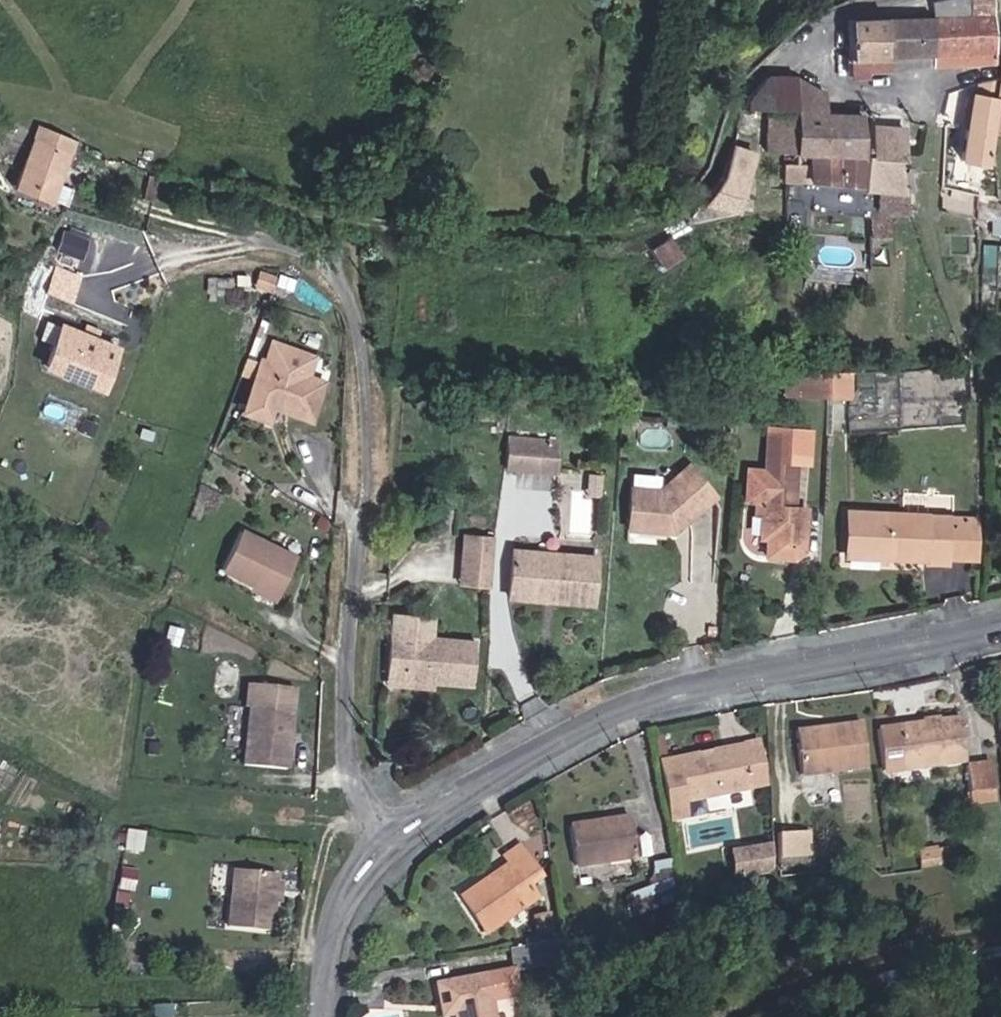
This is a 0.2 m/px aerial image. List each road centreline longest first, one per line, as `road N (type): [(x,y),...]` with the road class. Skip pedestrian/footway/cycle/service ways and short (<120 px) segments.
road 1 (residential): [(331,1016),(351,903),(395,844),(479,788),(687,687),(1000,631)]

